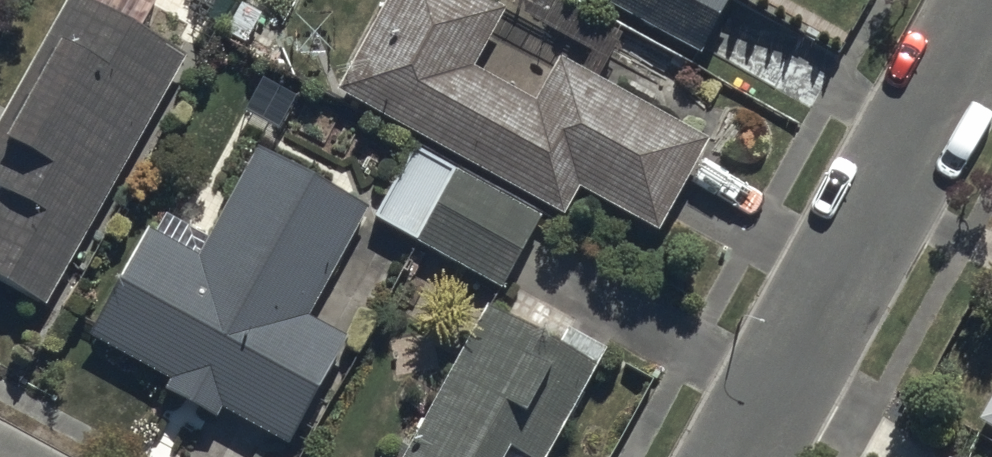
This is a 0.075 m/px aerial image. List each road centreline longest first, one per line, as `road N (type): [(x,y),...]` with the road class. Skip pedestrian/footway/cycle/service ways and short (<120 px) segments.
road 1 (residential): [(741,456),(991,1)]

